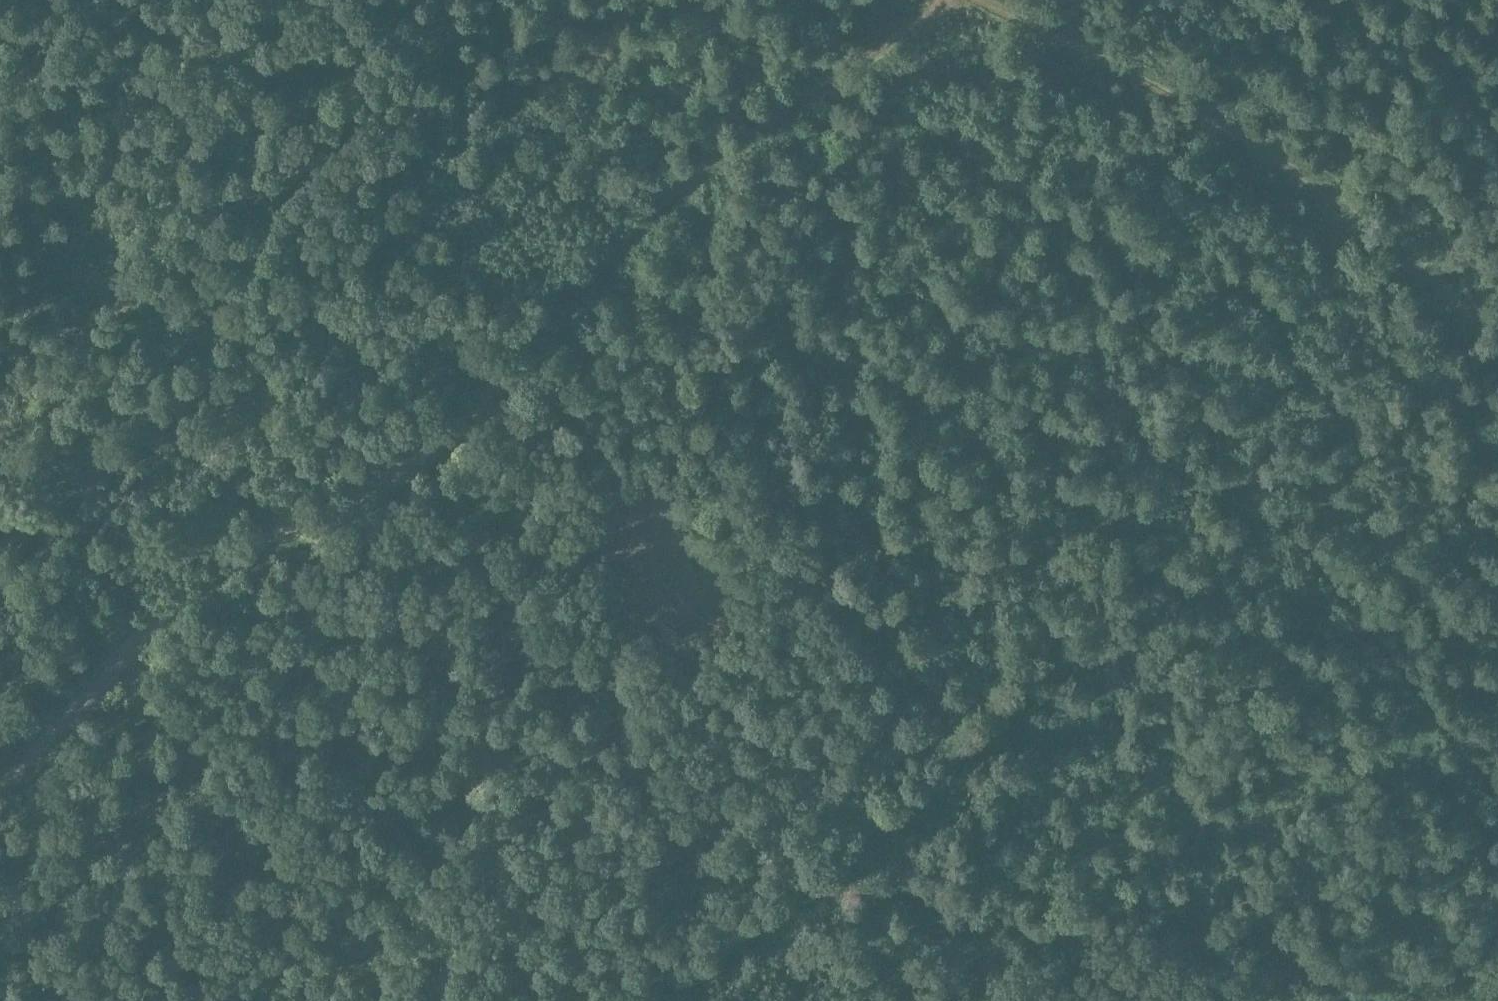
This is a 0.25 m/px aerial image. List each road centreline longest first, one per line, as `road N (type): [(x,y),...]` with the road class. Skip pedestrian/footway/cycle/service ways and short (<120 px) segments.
road 1 (track): [(0,785),(141,627),(232,558),(383,476),(445,432),(705,165),(823,76),(943,0)]
road 2 (track): [(981,0),(1144,80),(1279,161),(1497,348)]

